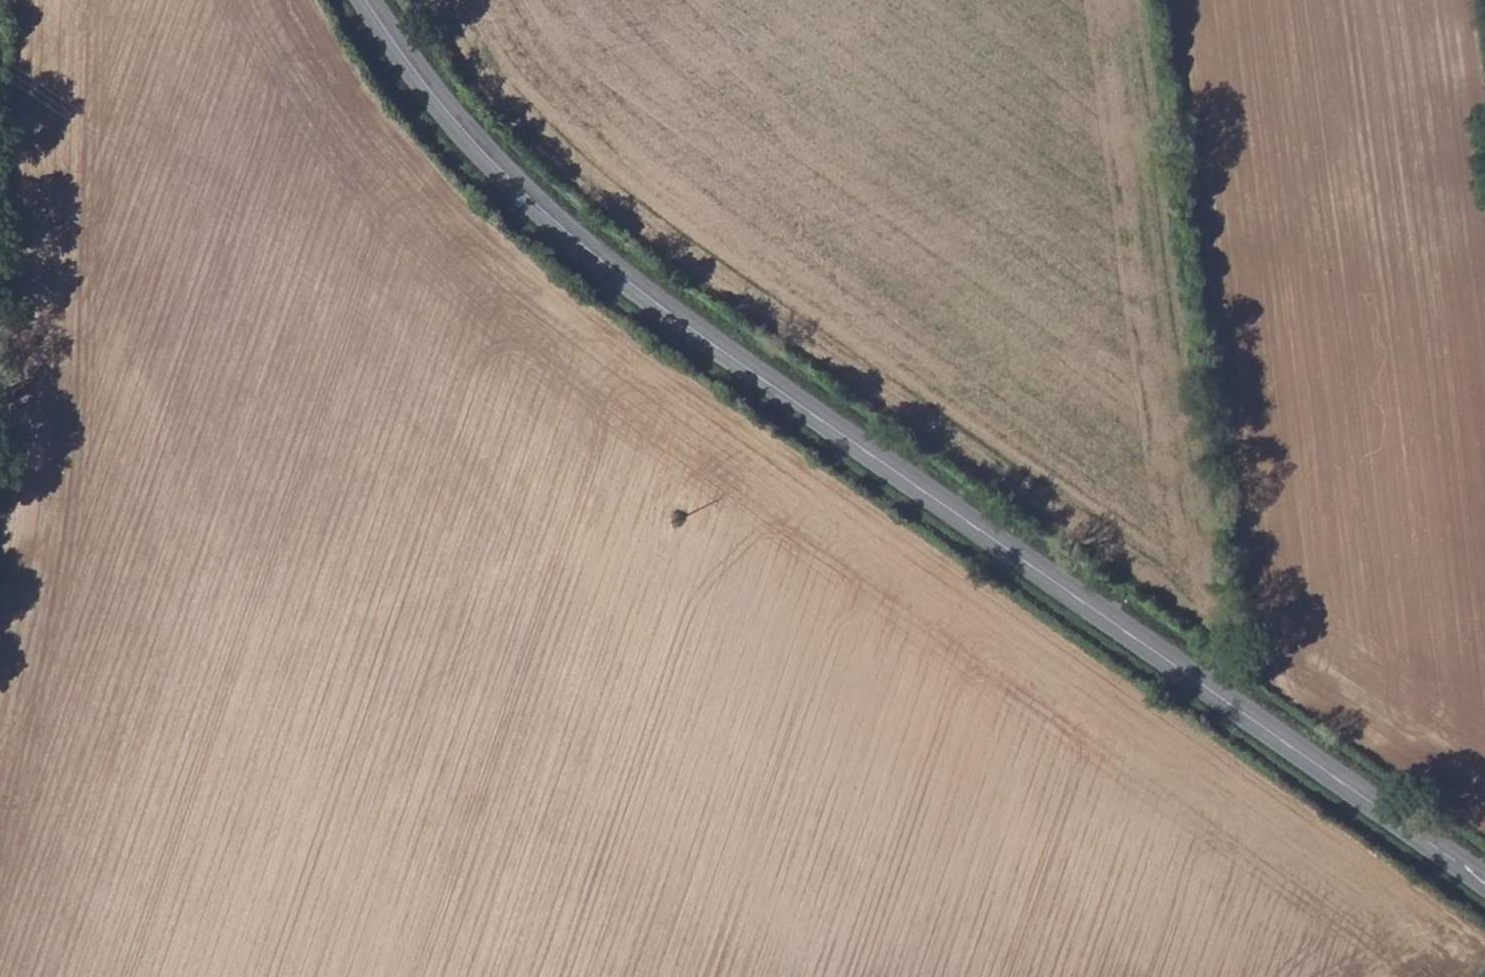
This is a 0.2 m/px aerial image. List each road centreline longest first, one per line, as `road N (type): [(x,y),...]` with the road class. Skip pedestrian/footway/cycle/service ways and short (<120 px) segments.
road 1 (secondary): [(366,0),(485,158),(663,313),(1484,883)]

